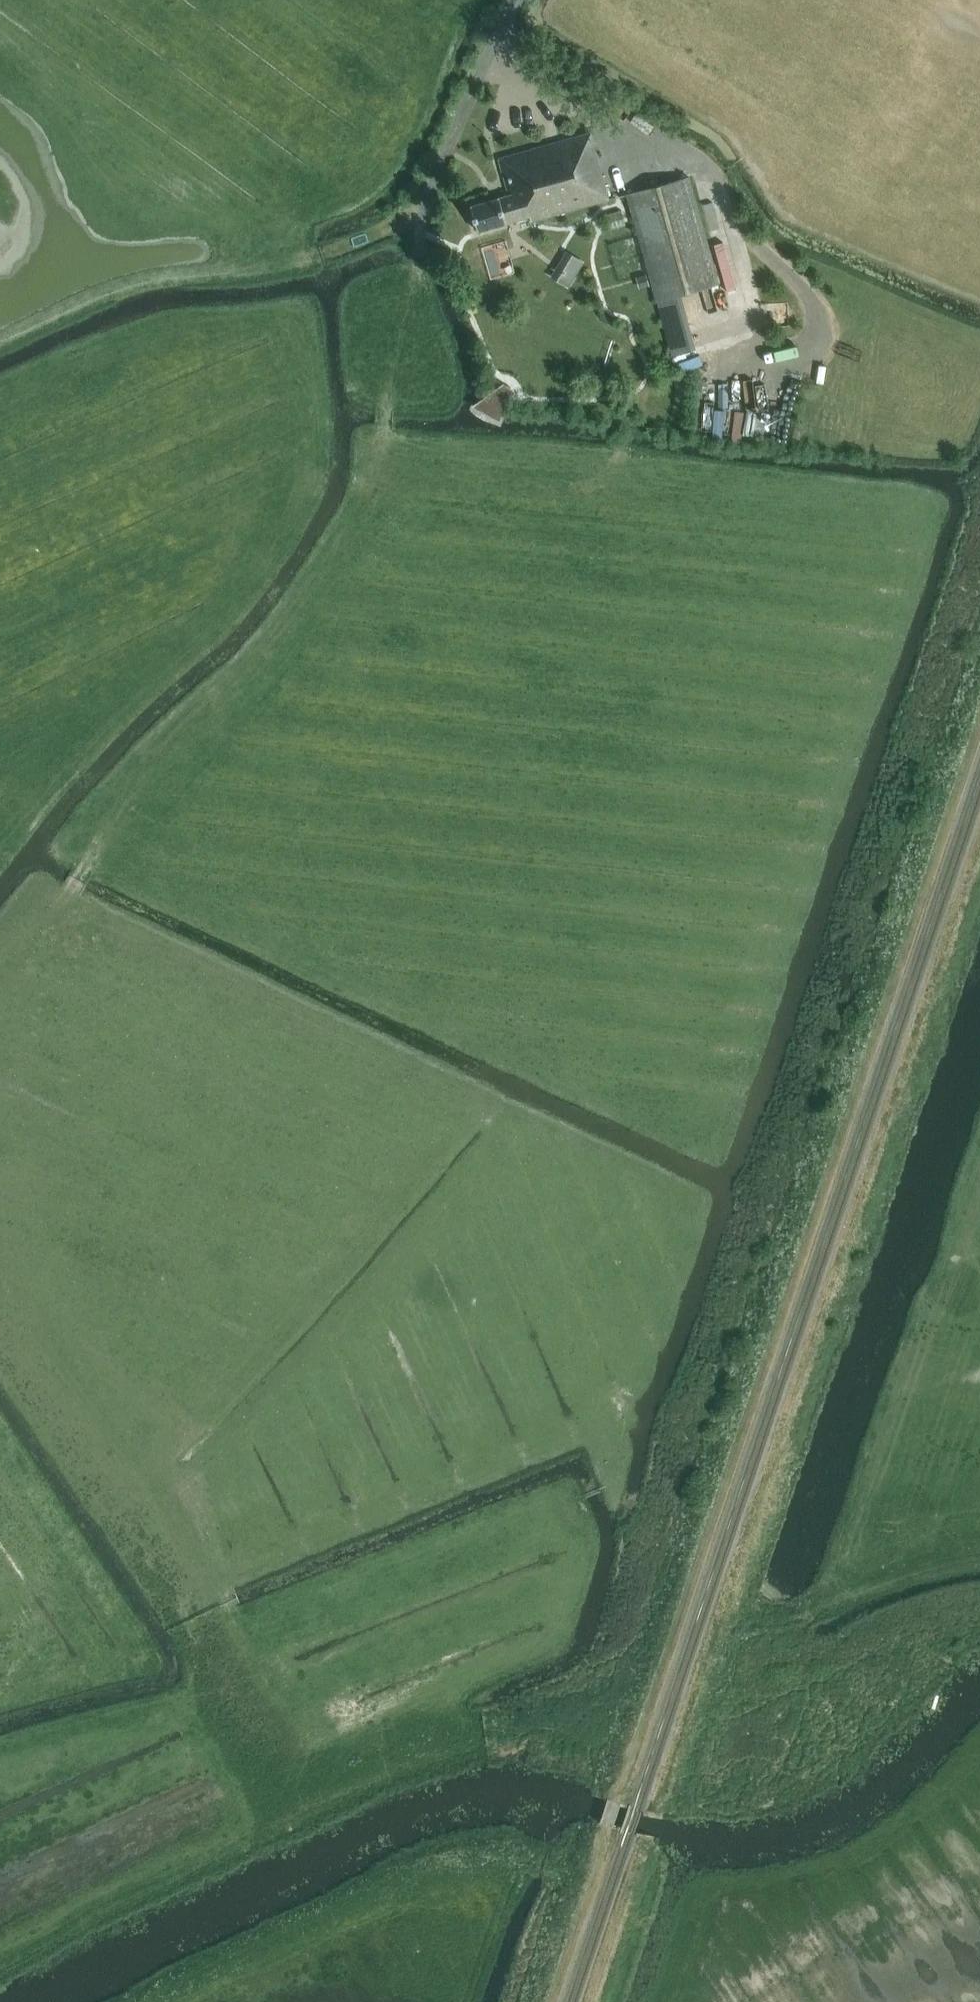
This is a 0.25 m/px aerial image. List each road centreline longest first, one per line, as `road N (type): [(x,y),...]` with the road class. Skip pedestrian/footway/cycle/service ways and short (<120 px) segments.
road 1 (track): [(596,1855),(640,1705)]
road 2 (track): [(304,260),(420,219)]

